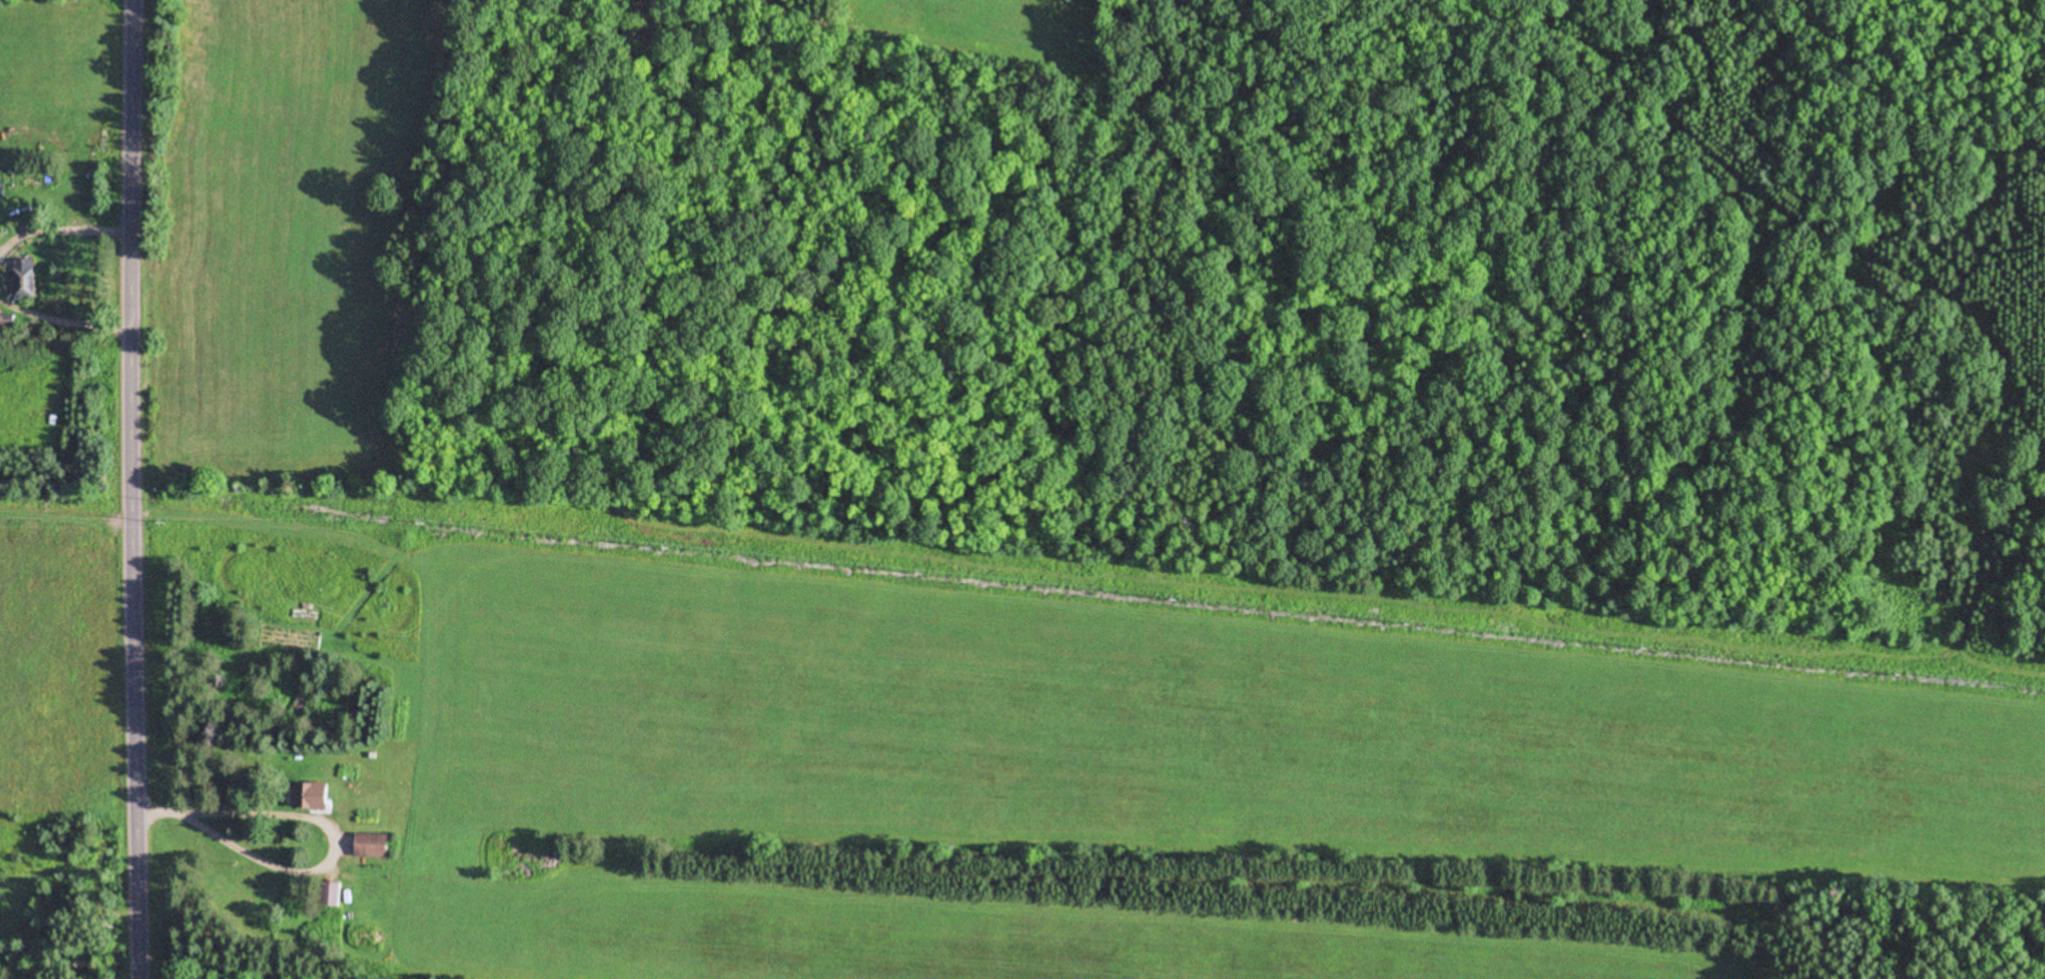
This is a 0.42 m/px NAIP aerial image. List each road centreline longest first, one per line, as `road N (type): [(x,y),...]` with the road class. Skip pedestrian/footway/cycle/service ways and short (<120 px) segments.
road 1 (tertiary): [(152,0),(158,978)]

